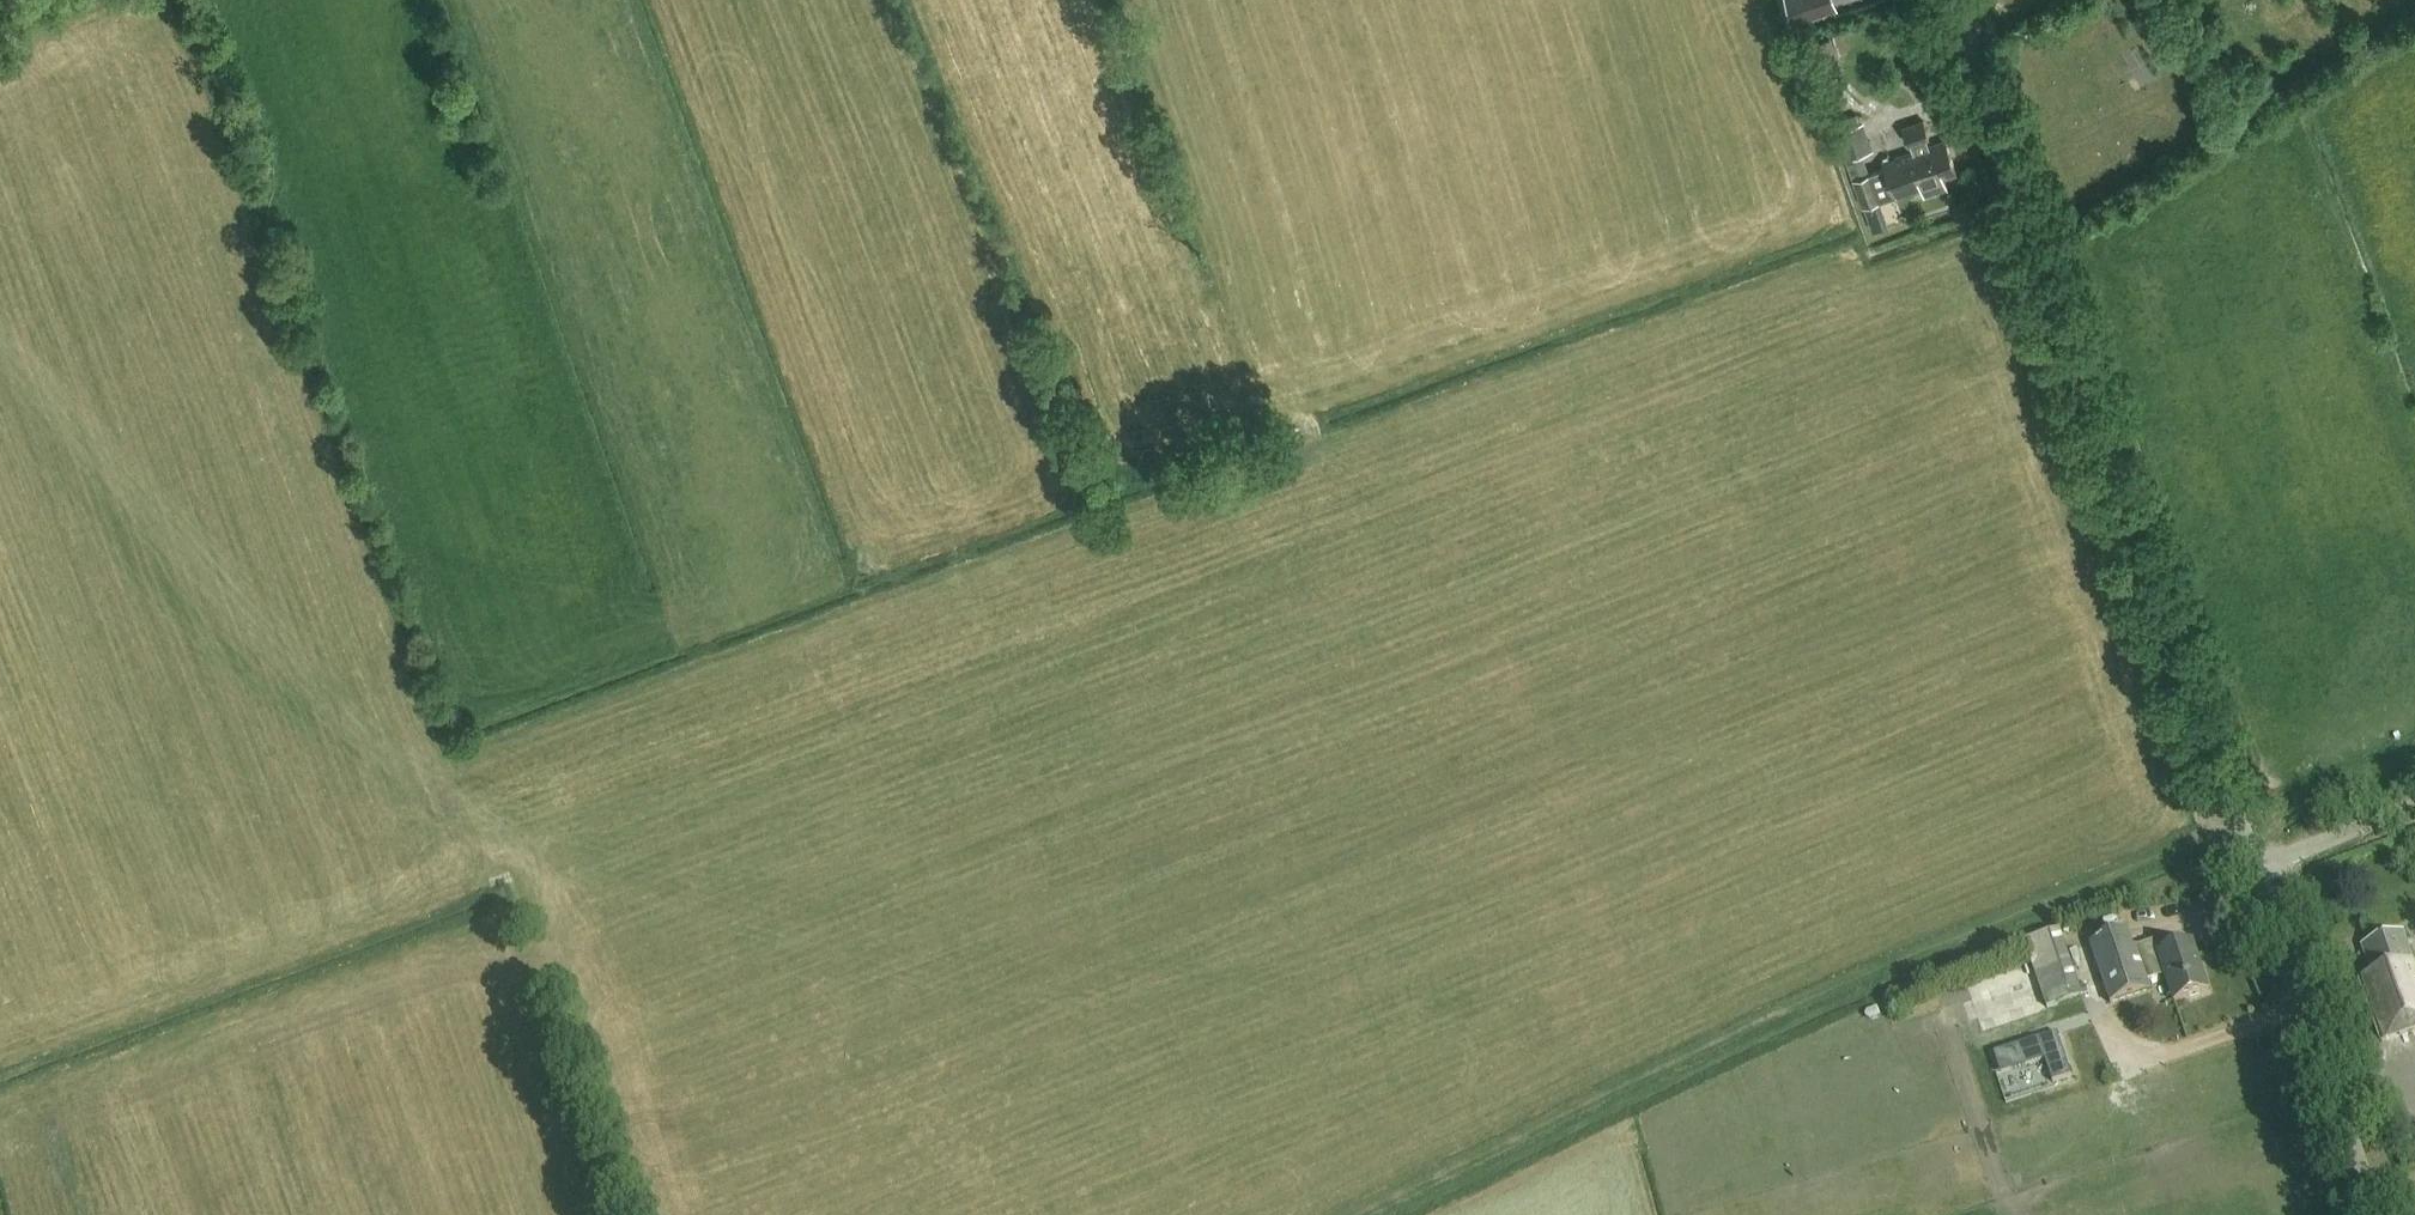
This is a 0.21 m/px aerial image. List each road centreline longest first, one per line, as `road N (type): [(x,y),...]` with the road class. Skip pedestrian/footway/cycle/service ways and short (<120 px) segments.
road 1 (unclassified): [(2256,867),(1953,0)]
road 2 (unclassified): [(2375,1214),(2256,867)]
road 3 (unclassified): [(2256,867),(2414,805)]

